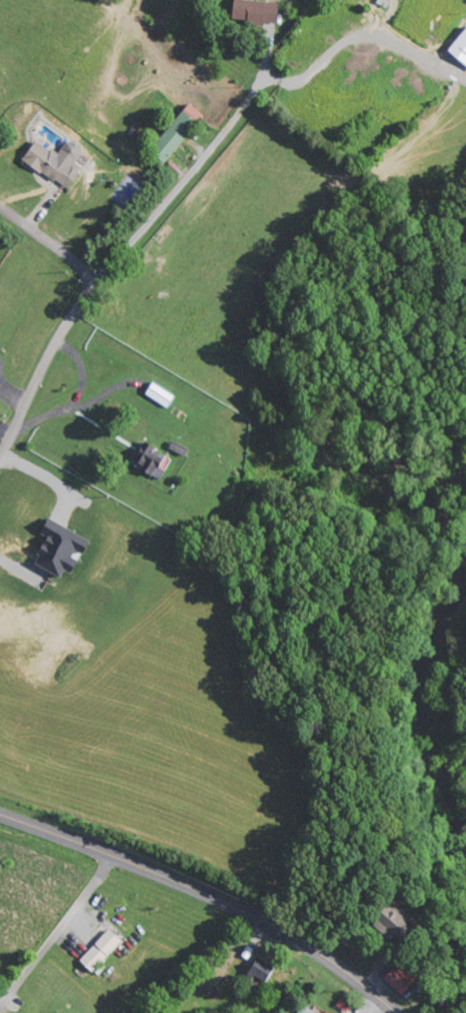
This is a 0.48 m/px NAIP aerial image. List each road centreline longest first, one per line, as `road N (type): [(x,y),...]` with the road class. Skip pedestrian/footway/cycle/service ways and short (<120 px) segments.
road 1 (tertiary): [(395,1012),(299,943),(227,906),(0,817)]
road 2 (residential): [(92,285),(261,75)]
road 3 (residential): [(0,454),(92,285)]
road 4 (residential): [(92,285),(0,206)]

